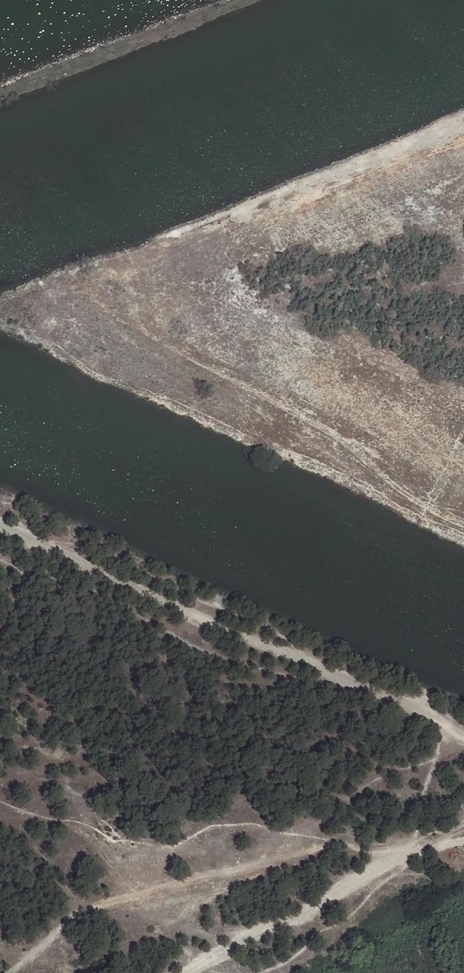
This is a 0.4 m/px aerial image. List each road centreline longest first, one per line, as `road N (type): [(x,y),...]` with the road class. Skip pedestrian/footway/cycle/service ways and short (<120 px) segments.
road 1 (track): [(463,843),(381,866),(292,922),(185,972)]

